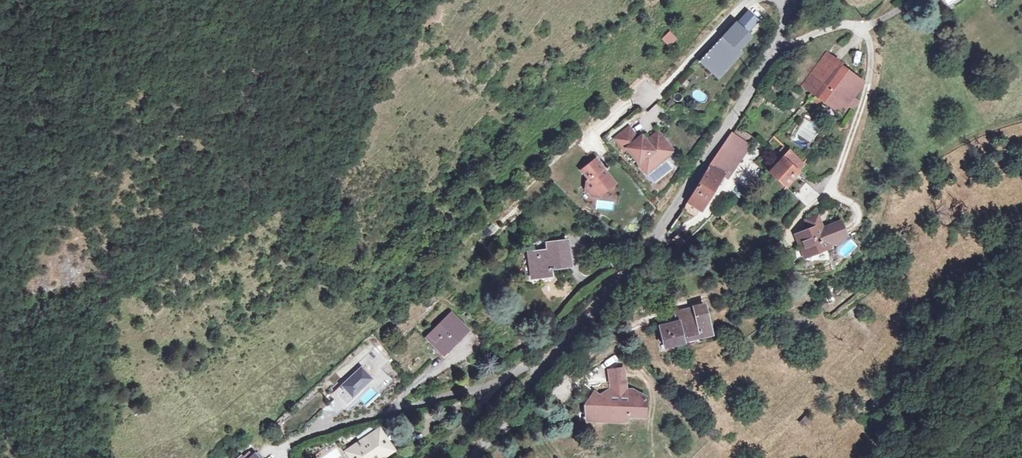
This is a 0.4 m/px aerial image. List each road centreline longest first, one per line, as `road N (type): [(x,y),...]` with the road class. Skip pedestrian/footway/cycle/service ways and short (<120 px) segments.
road 1 (unclassified): [(797,0),(760,74),(657,234),(476,457)]
road 2 (track): [(669,314),(606,346),(518,422),(497,426)]

